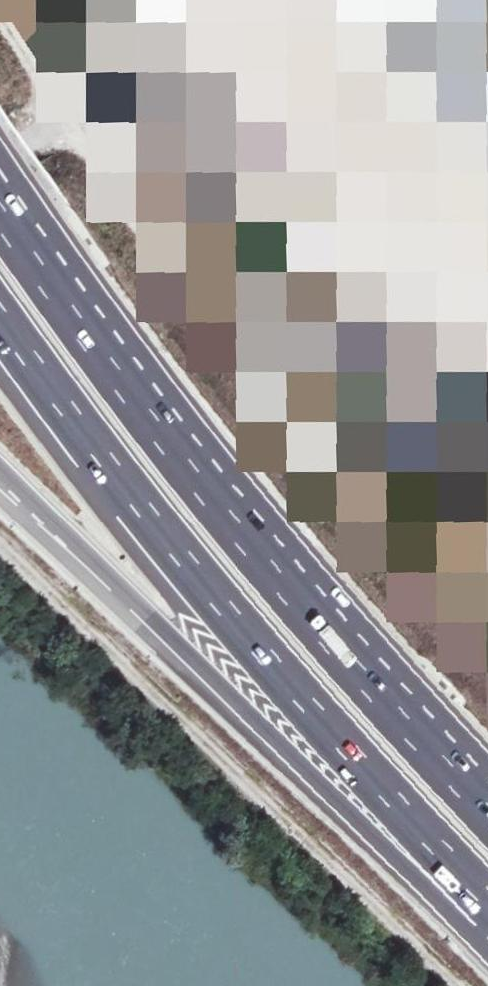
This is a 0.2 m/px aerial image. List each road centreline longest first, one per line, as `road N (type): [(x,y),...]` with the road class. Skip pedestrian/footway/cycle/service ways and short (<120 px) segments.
road 1 (motorway): [(487,823),(192,484),(0,225)]
road 2 (motorway): [(0,314),(198,576),(435,844)]
road 3 (track): [(0,545),(456,985)]
road 4 (motorway): [(0,473),(255,721),(435,844)]

